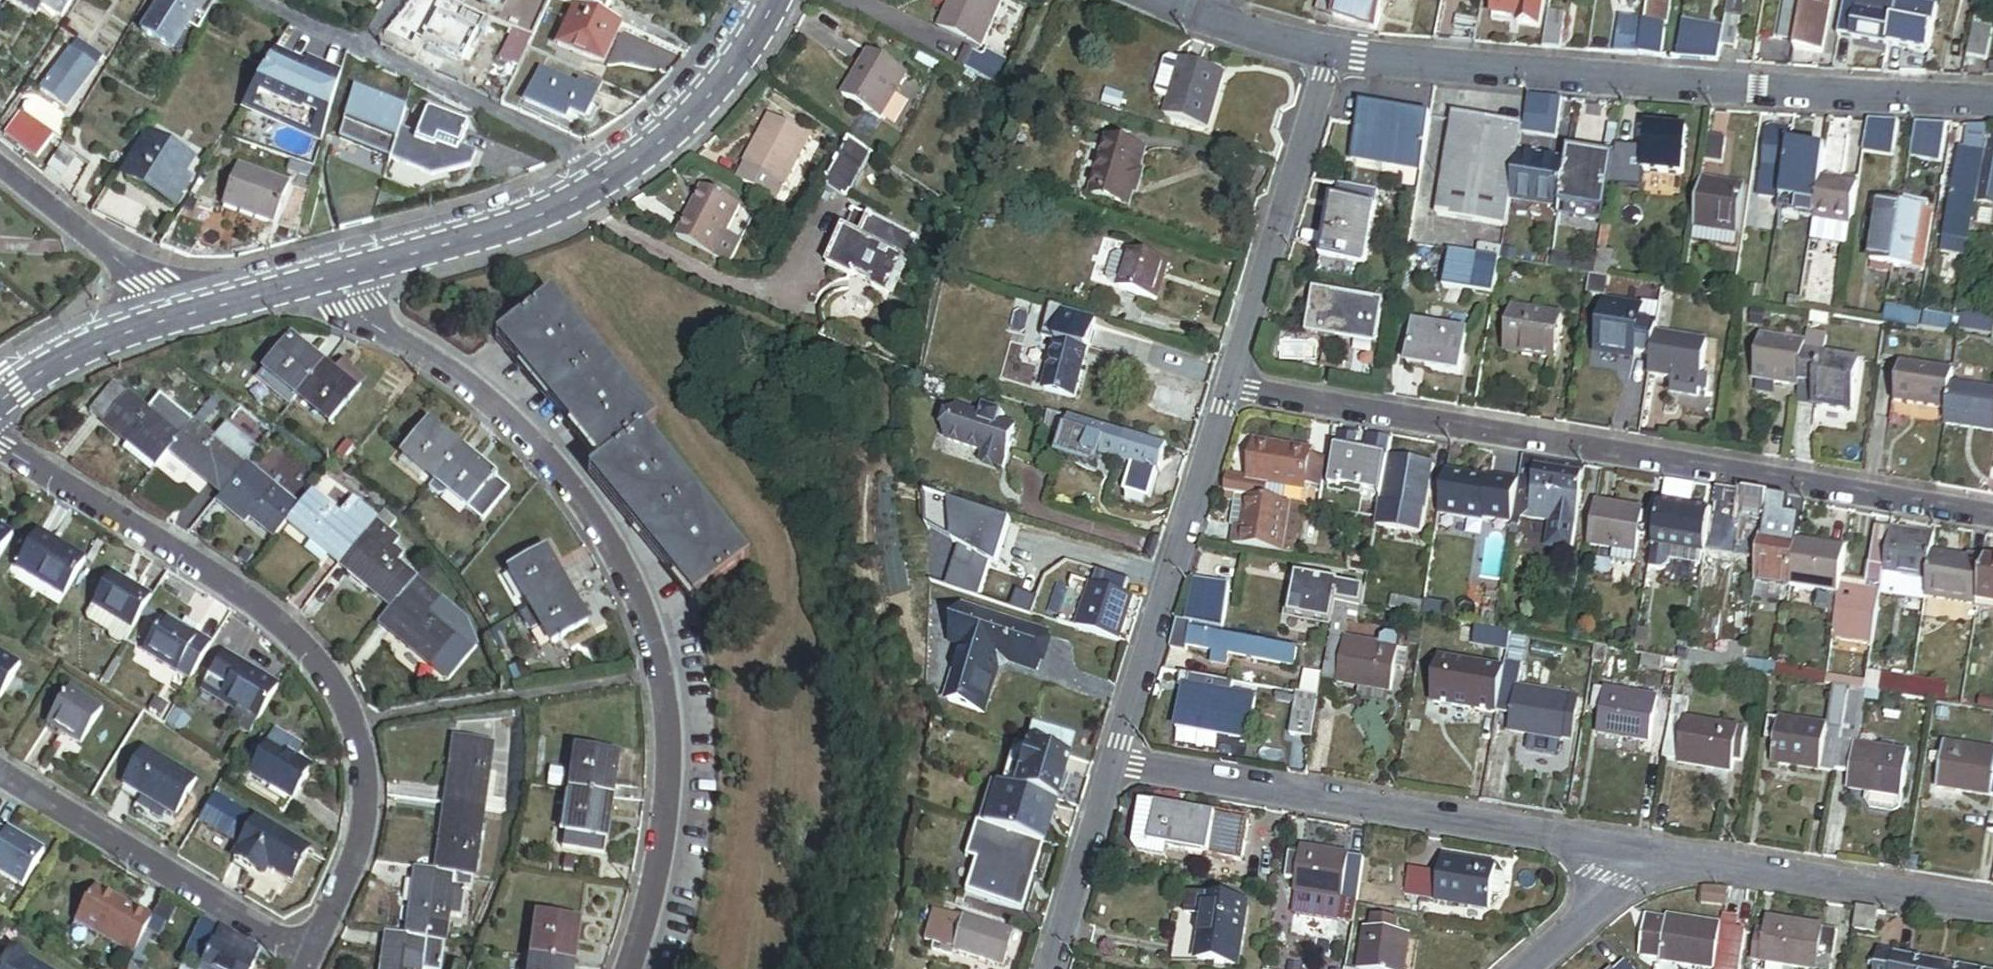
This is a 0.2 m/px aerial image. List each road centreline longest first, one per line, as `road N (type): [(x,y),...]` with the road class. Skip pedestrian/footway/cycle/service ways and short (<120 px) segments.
road 1 (residential): [(342,274),(358,310),(500,419),(577,506),(619,570),(653,672),(662,743),(646,892),(622,968)]
road 2 (residential): [(1992,515),(1229,384)]
road 3 (residential): [(310,956),(350,864),(362,797),(349,725),(301,647),(253,598),(0,445)]
road 4 (residential): [(1330,51),(1992,95)]
road 5 (residential): [(1667,853),(1114,760)]
road 6 (residential): [(262,0),(621,172)]
road 7 (residential): [(1114,760),(1229,384)]
road 8 (residential): [(310,956),(0,771)]
road 9 (residential): [(1229,384),(1330,51)]
road 10 (residential): [(1992,909),(1667,853)]
road 11 (tertiary): [(621,172),(537,216),(342,274)]
road 12 (residential): [(191,314),(0,163)]
road 13 (tertiary): [(774,0),(709,98),(621,172)]
road 14 (residential): [(1050,968),(1114,760)]
road 15 (tertiary): [(191,314),(53,366),(0,403)]
road 16 (residential): [(1520,968),(1667,853)]
road 17 (tertiary): [(342,274),(191,314)]
road 18 (residential): [(1210,19),(1330,51)]

